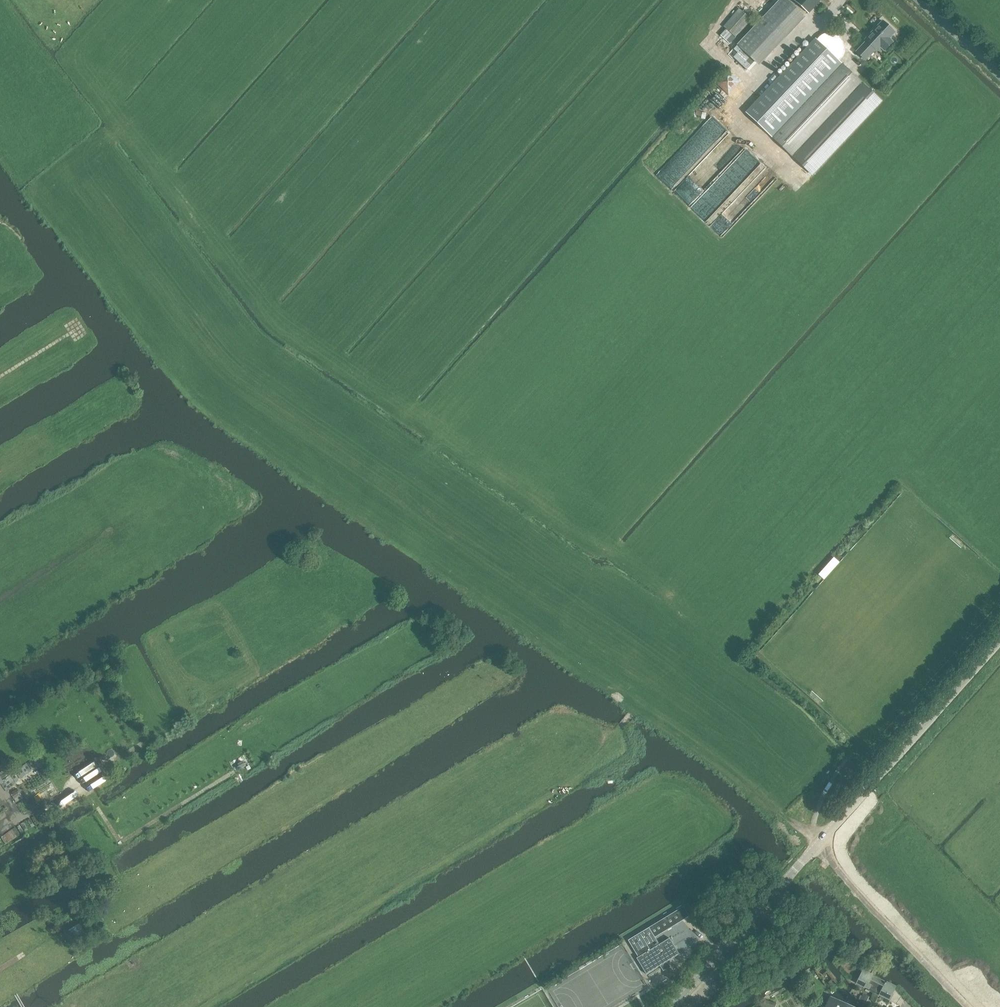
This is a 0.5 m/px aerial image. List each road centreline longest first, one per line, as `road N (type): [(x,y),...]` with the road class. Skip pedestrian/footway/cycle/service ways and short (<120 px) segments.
road 1 (unclassified): [(668,1006),(999,641)]

